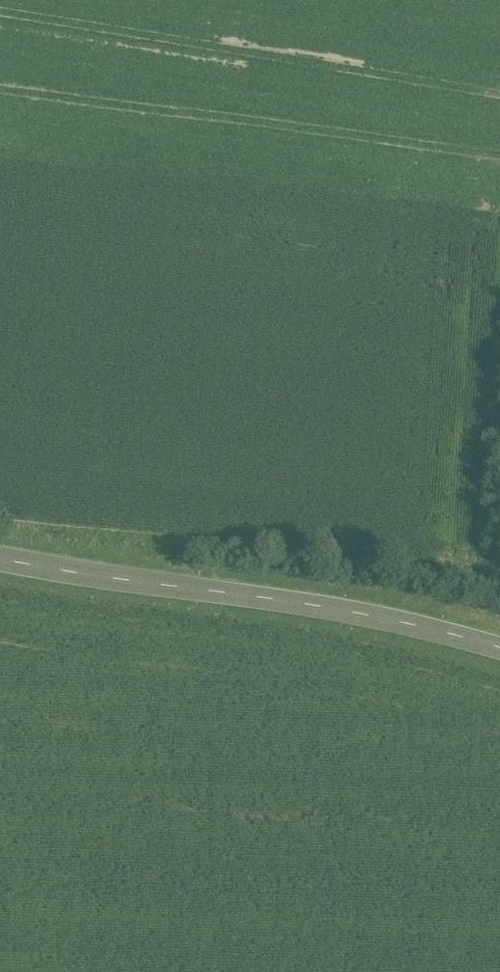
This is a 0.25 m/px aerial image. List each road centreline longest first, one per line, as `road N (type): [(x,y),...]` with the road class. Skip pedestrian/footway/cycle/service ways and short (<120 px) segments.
road 1 (tertiary): [(0,558),(342,610),(499,649)]

